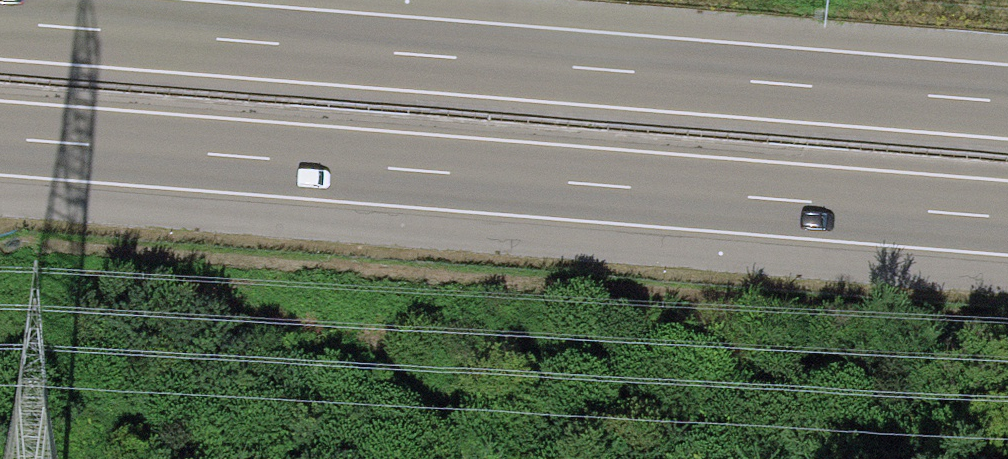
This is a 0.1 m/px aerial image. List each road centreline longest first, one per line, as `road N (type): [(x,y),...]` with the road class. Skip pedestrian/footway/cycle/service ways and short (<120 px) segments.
road 1 (motorway): [(0,137),(1007,219)]
road 2 (motorway): [(1007,101),(0,22)]

